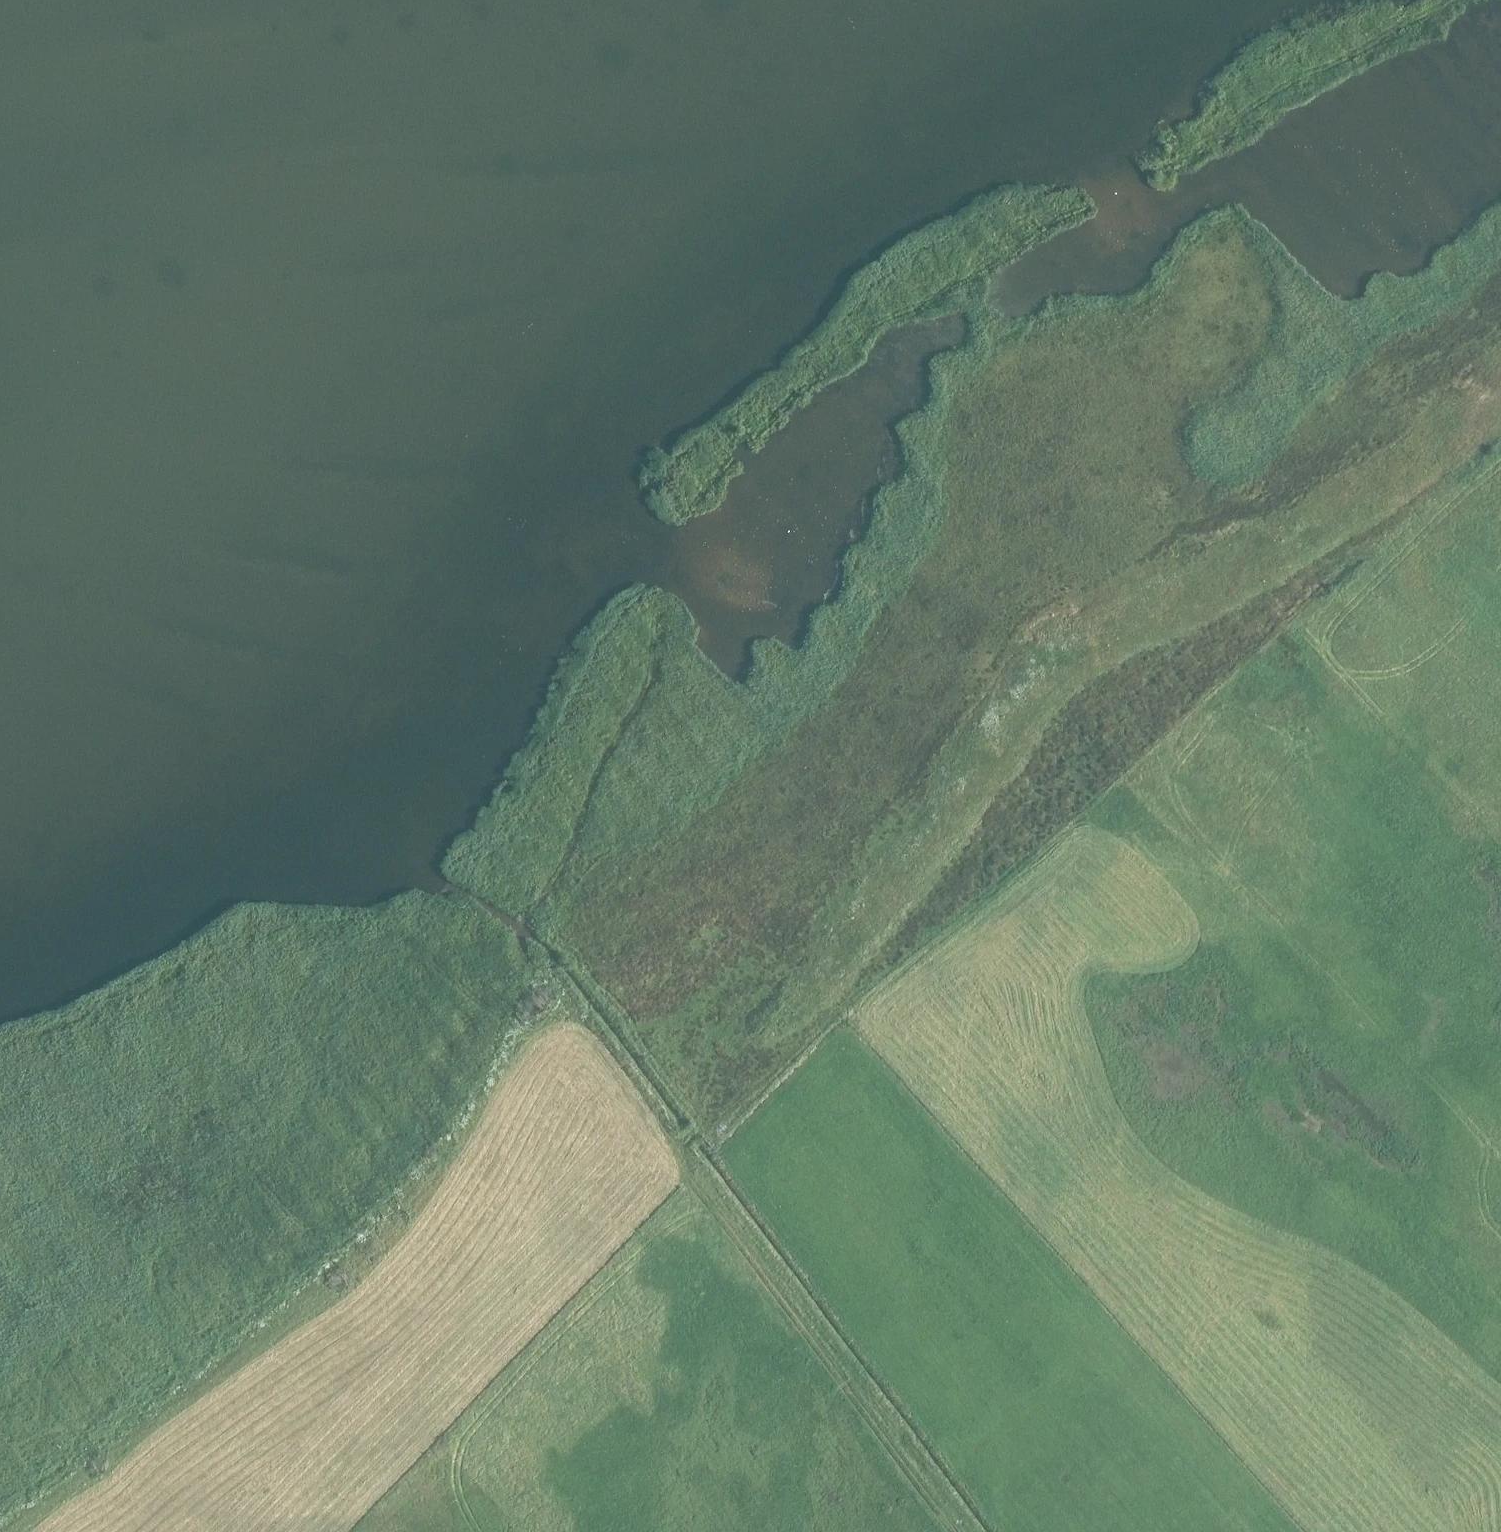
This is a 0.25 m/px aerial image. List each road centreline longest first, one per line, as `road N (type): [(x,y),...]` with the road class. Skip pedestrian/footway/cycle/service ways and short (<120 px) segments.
road 1 (track): [(671,1155),(959,1531)]

